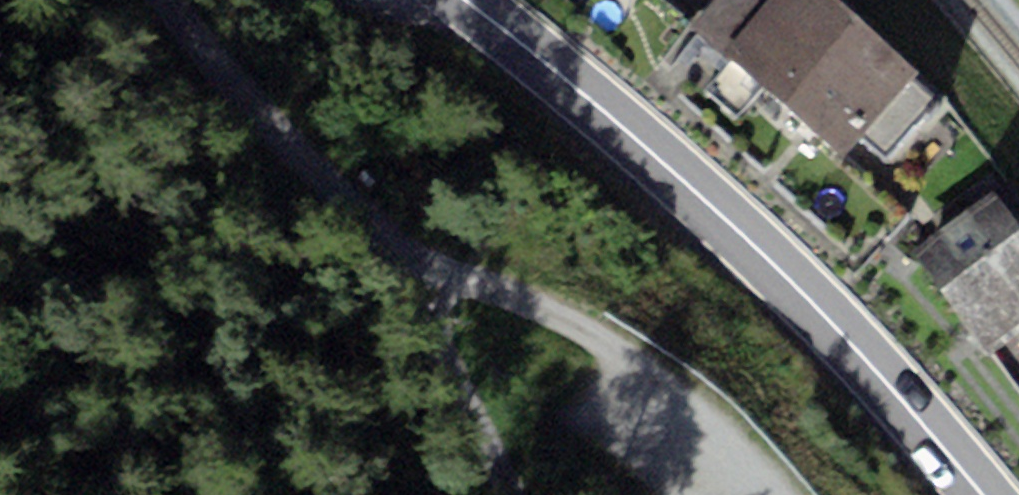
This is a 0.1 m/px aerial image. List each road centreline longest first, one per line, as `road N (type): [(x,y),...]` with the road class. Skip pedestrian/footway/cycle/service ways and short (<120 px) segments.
road 1 (primary): [(450,0),(746,234),(973,494)]
road 2 (track): [(511,494),(400,254),(171,0)]
road 3 (track): [(746,494),(631,354),(400,254)]

